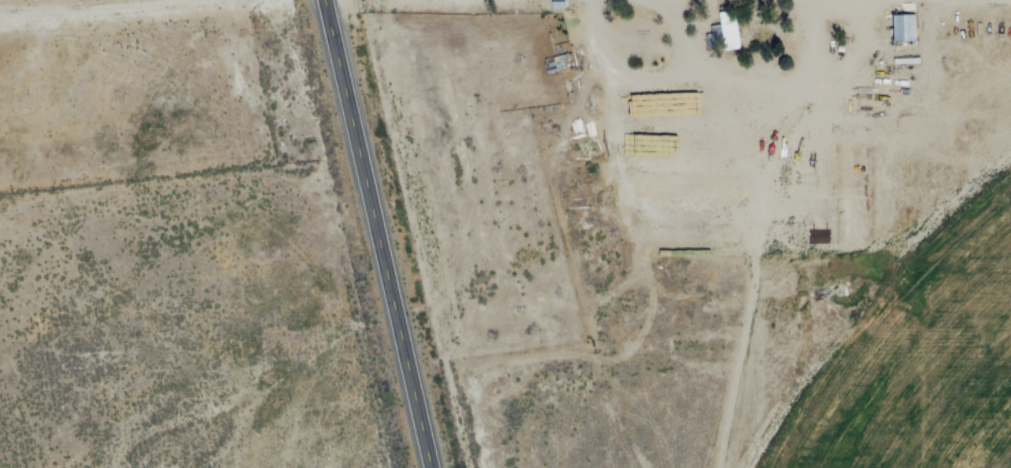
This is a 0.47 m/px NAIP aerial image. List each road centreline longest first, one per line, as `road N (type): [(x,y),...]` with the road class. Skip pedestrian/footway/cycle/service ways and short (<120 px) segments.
road 1 (primary): [(327,0),(433,467)]
road 2 (track): [(213,0),(0,18)]
road 3 (track): [(994,0),(897,3),(868,13),(792,0)]

